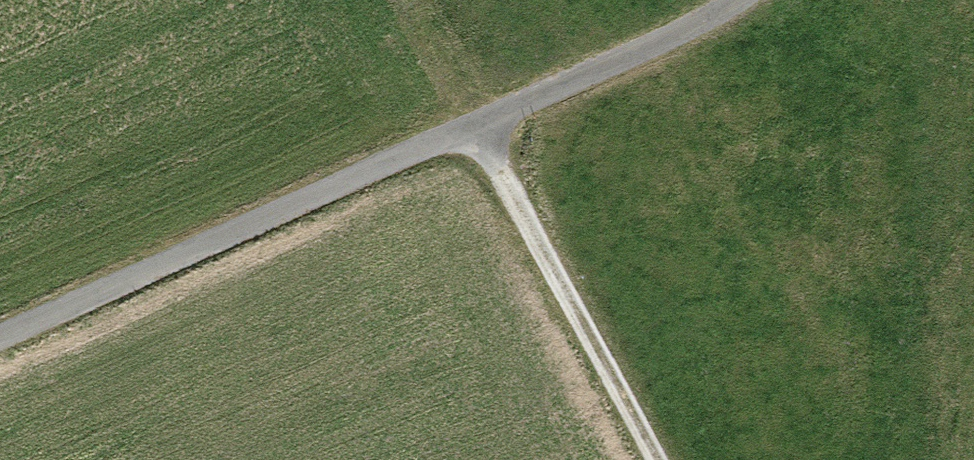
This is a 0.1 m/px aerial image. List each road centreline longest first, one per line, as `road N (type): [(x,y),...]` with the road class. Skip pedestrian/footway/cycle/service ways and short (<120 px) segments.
road 1 (track): [(0,335),(728,0)]
road 2 (track): [(664,459),(485,117),(453,0)]

